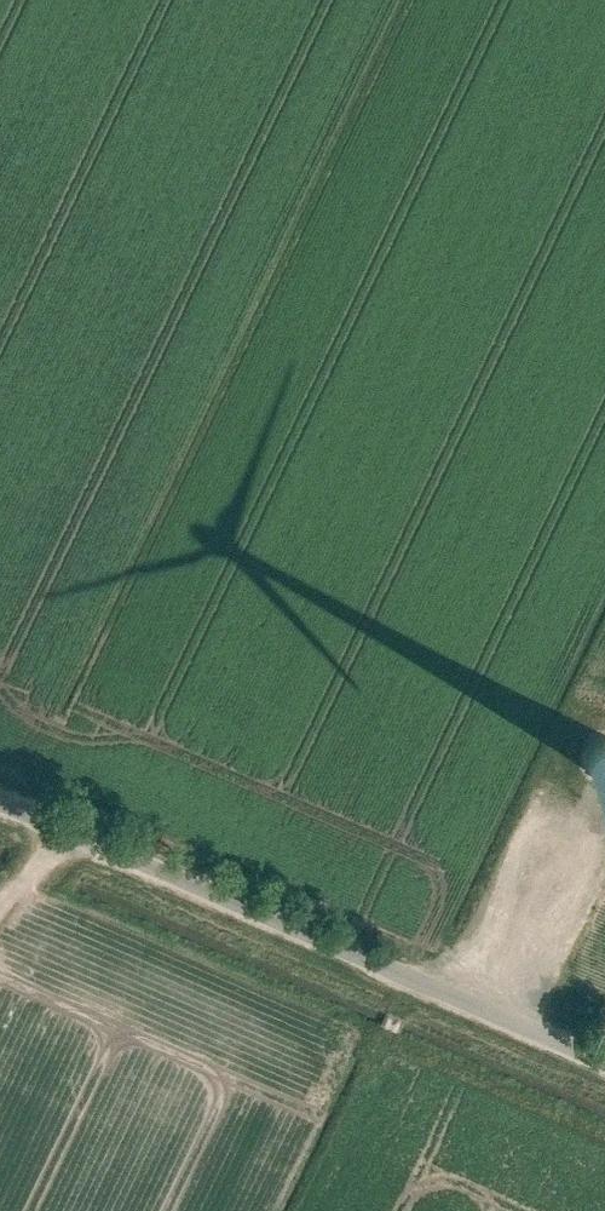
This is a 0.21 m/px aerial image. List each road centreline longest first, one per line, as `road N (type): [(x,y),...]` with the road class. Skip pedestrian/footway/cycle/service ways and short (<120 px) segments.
road 1 (unclassified): [(0,795),(604,1055)]
road 2 (track): [(463,994),(560,807)]

